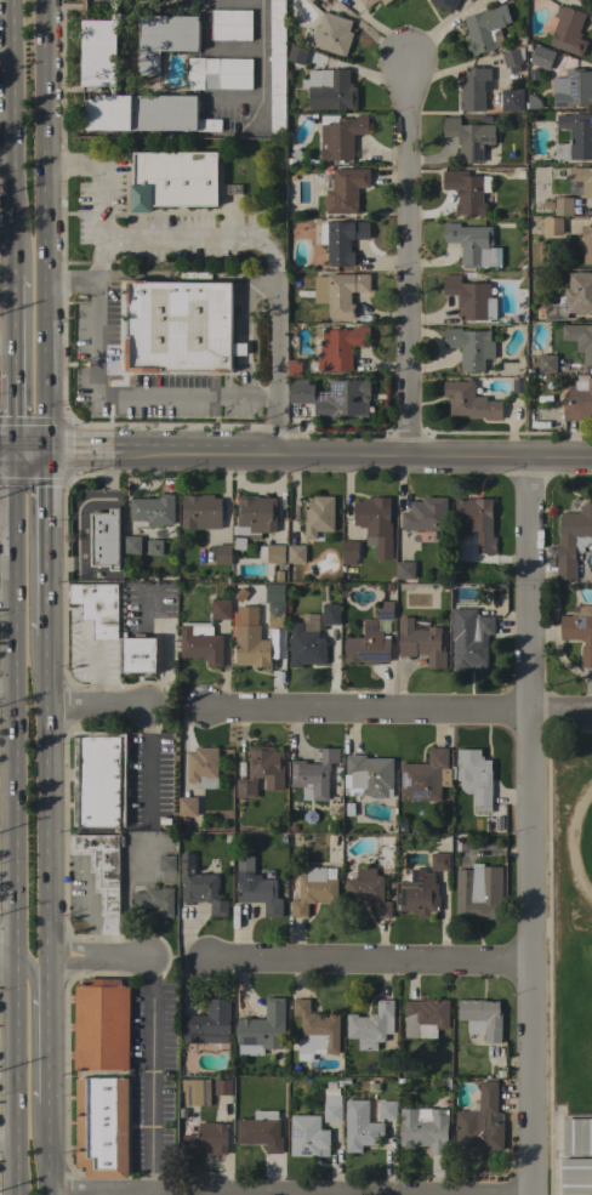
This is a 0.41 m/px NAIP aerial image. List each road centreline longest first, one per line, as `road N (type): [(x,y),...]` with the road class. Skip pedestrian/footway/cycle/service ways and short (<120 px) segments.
road 1 (residential): [(533,1194),(534,717),(524,455)]
road 2 (primary): [(13,459),(18,1194)]
road 3 (tertiary): [(0,458),(591,453)]
road 4 (primary): [(47,457),(45,0)]
road 5 (residential): [(408,450),(406,53)]
road 6 (residential): [(207,712),(591,716)]
road 7 (primary): [(49,962),(49,635)]
road 8 (residential): [(530,966),(211,961)]
road 9 (primary): [(10,0),(12,275)]
road 10 (primary): [(49,635),(47,457)]
road 11 (primary): [(50,1103),(49,962)]

